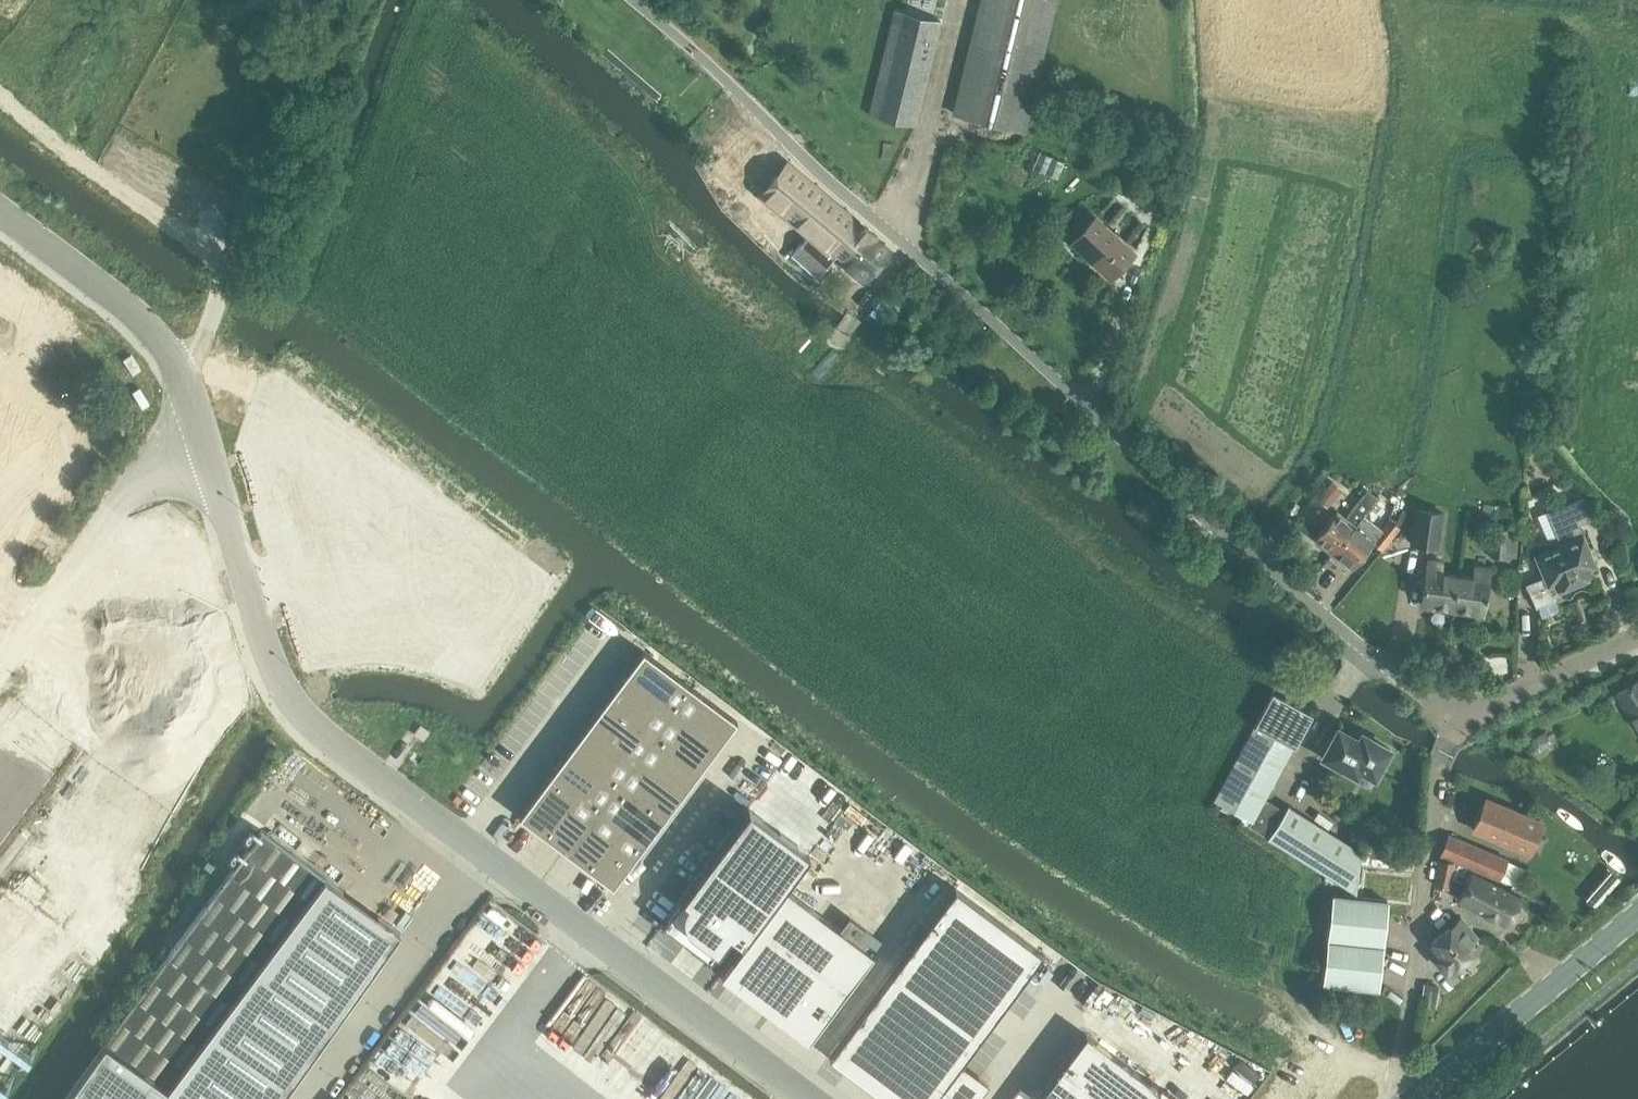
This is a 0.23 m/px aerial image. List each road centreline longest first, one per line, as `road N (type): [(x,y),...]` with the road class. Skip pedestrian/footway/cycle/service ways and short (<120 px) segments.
road 1 (unclassified): [(810,1098),(313,721),(270,651),(187,389),(160,340),(123,301),(0,209)]
road 2 (unclassified): [(1460,717),(1369,652),(1226,530),(635,0)]
road 3 (unclassified): [(1406,1098),(1397,1082),(1440,765),(1460,717)]
road 4 (tertiary): [(1414,1098),(1637,912)]
road 5 (unclassified): [(1460,717),(1637,635)]

